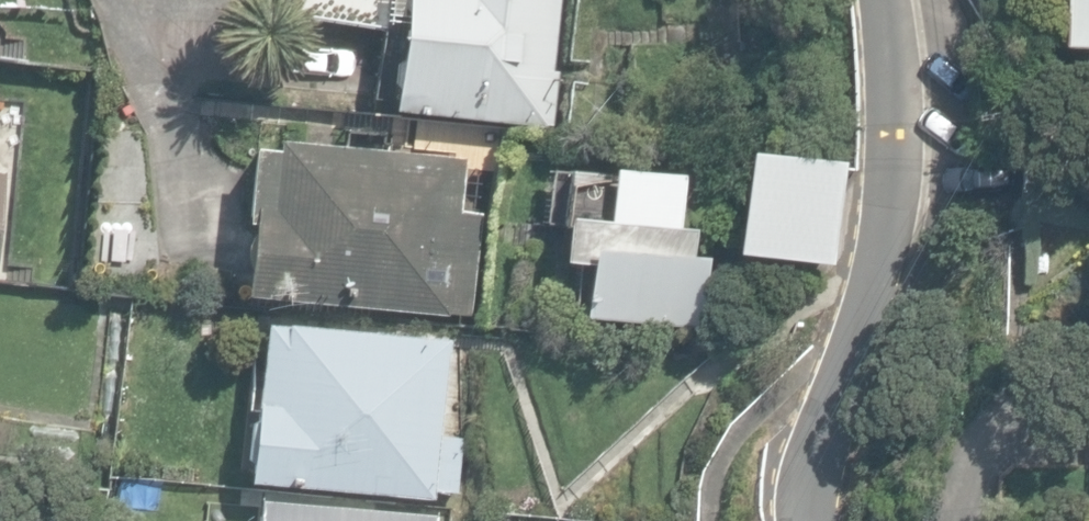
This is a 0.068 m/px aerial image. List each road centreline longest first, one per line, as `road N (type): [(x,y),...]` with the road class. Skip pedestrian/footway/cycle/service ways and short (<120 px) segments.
road 1 (residential): [(810,520),(833,389),(878,267),(895,130),(886,0)]

